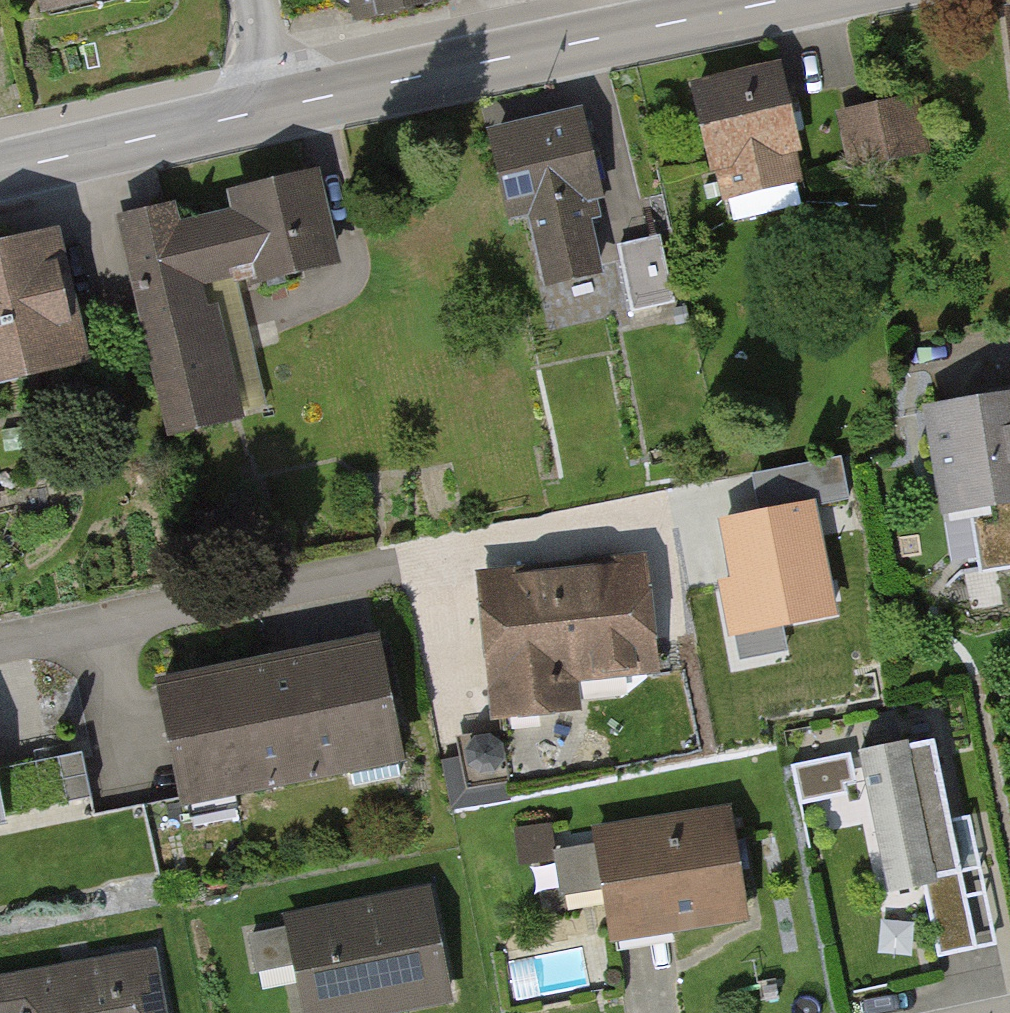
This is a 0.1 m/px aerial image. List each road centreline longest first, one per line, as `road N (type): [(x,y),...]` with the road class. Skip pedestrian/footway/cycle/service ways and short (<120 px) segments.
road 1 (tertiary): [(0,173),(784,0)]

